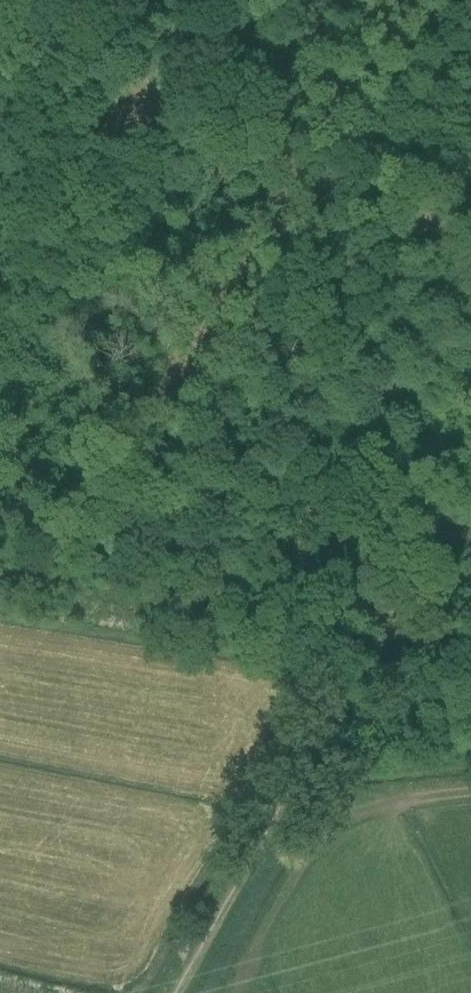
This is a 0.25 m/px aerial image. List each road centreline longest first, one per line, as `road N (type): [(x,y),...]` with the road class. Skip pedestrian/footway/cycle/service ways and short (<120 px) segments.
road 1 (track): [(378,646),(169,992)]
road 2 (track): [(0,36),(113,62),(299,154)]
road 3 (track): [(470,471),(378,646)]
road 4 (track): [(299,154),(407,0)]
road 5 (track): [(299,154),(470,231)]

